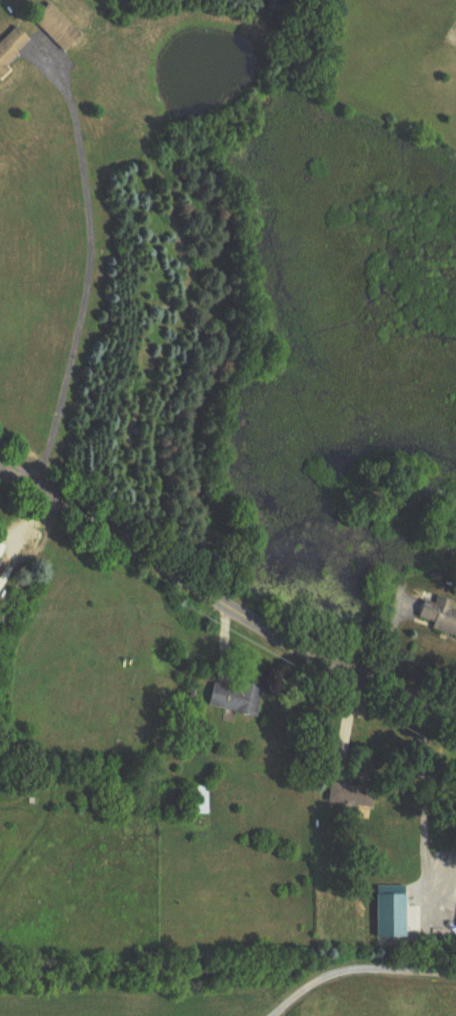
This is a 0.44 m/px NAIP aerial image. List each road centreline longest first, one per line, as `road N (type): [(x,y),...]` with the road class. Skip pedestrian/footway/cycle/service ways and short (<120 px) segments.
road 1 (residential): [(0,467),(319,660),(455,708)]

